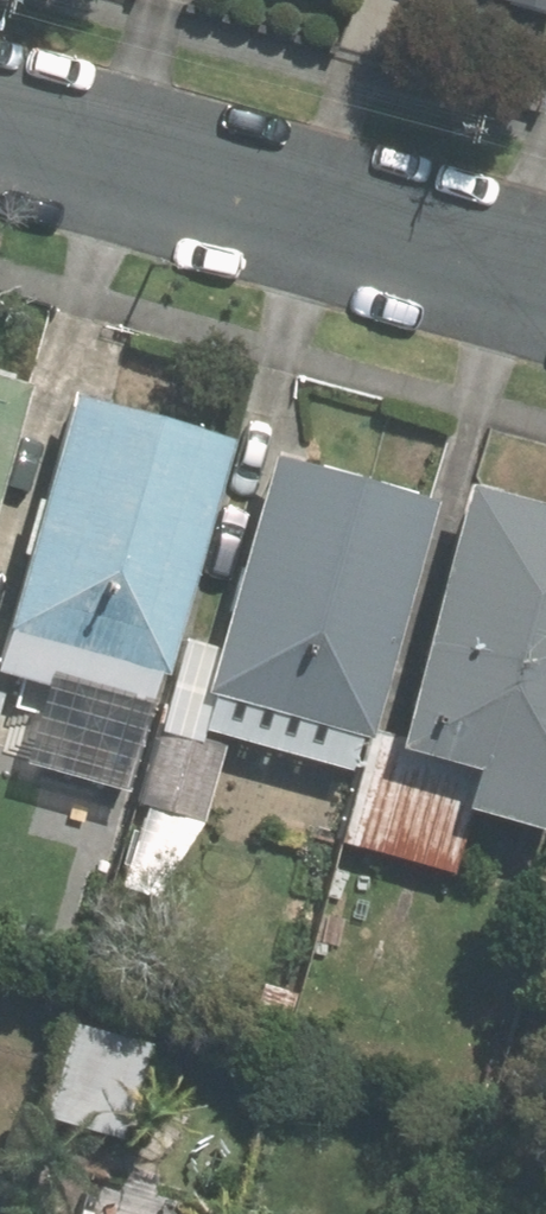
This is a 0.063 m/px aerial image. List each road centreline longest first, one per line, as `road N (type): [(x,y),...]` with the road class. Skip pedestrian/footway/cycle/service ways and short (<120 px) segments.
road 1 (residential): [(545,279),(0,125)]

